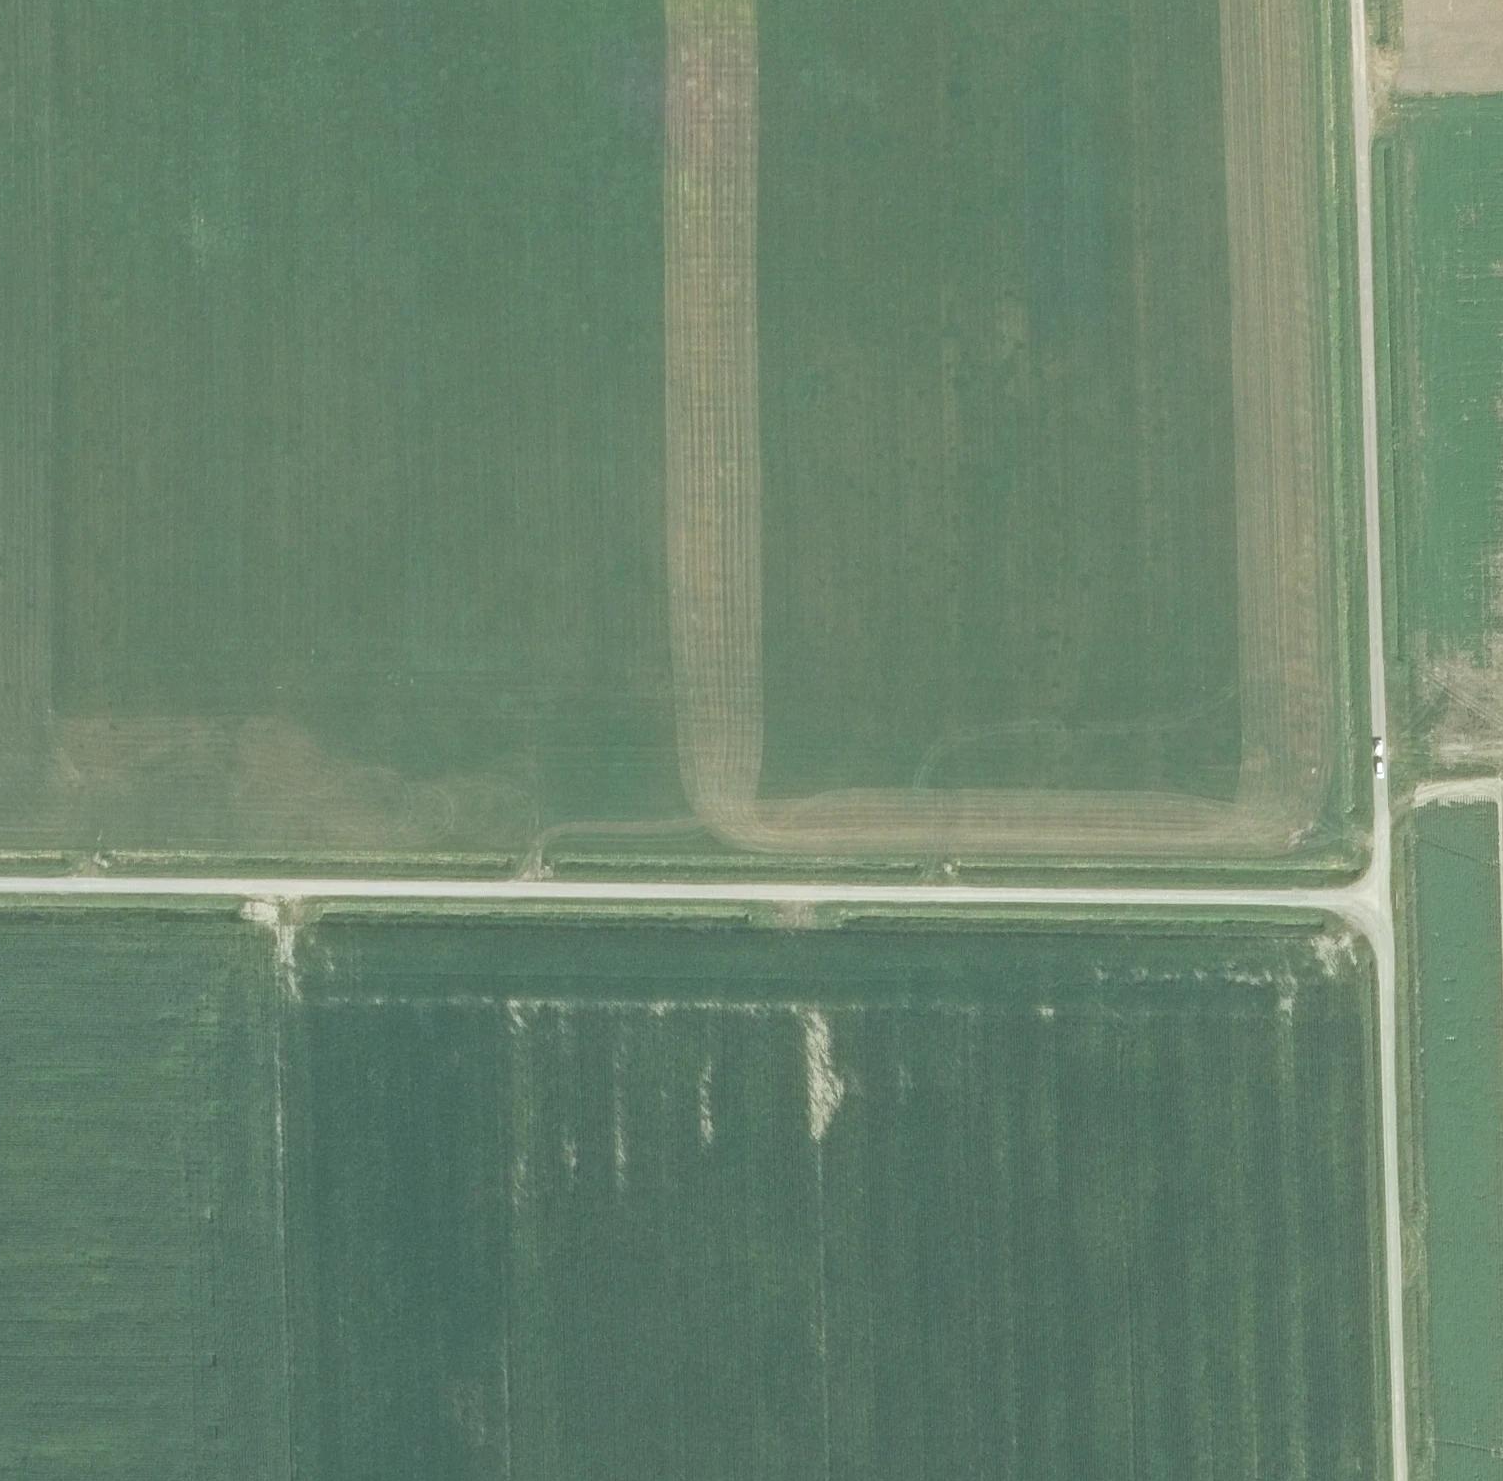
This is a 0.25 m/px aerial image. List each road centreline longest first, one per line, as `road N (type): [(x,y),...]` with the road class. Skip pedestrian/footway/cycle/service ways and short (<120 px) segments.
road 1 (unclassified): [(0,884),(1383,898)]
road 2 (unclassified): [(1383,898),(1357,0)]
road 3 (unclassified): [(1403,1480),(1383,898)]

